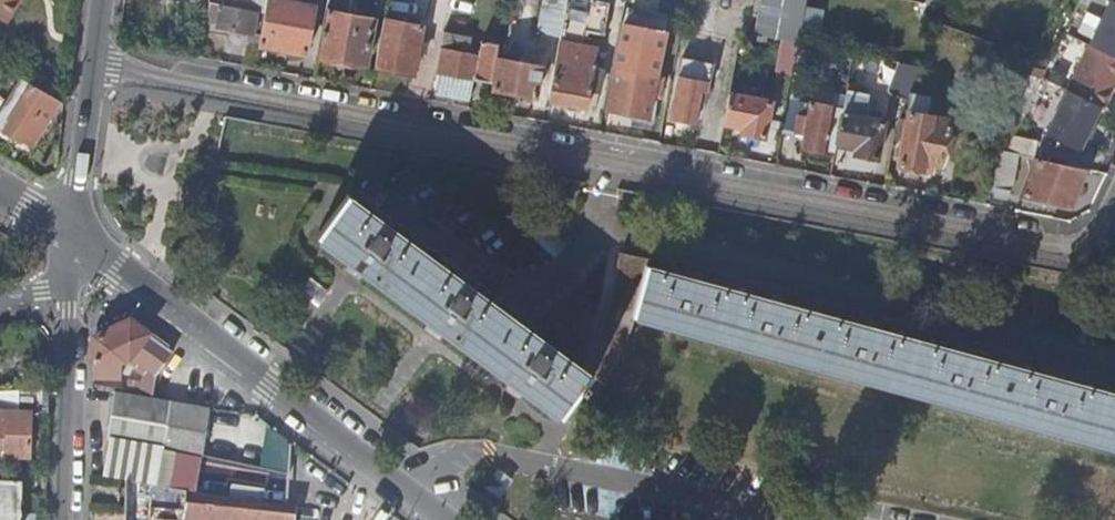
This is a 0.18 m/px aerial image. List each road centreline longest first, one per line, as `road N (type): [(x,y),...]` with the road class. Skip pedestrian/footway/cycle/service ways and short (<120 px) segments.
road 1 (residential): [(94,56),(1066,247),(1096,237),(1114,197)]
road 2 (secondary): [(71,233),(452,519)]
road 3 (tertiary): [(64,288),(58,519)]
road 4 (tertiary): [(94,56),(71,233)]

